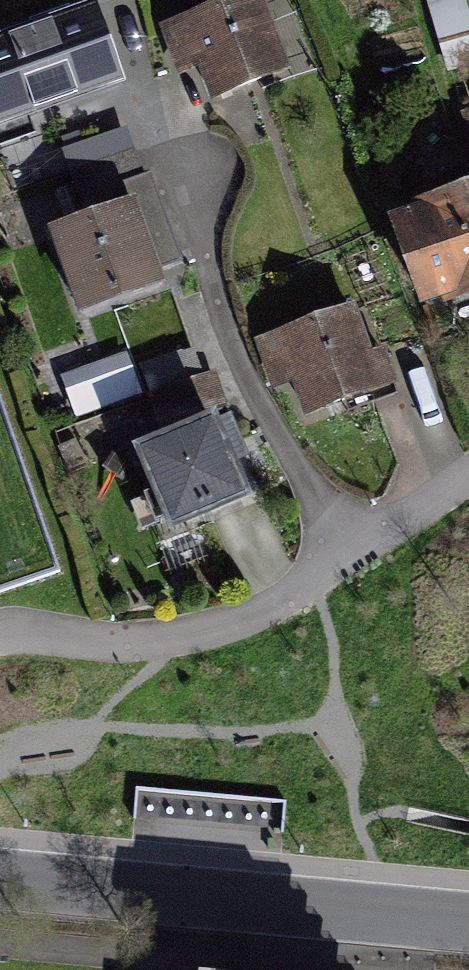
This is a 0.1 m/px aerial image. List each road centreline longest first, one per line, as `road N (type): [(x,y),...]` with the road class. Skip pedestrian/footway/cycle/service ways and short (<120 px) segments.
road 1 (residential): [(0,641),(33,635),(139,649),(259,612),(468,469)]
road 2 (residential): [(468,928),(0,878)]

